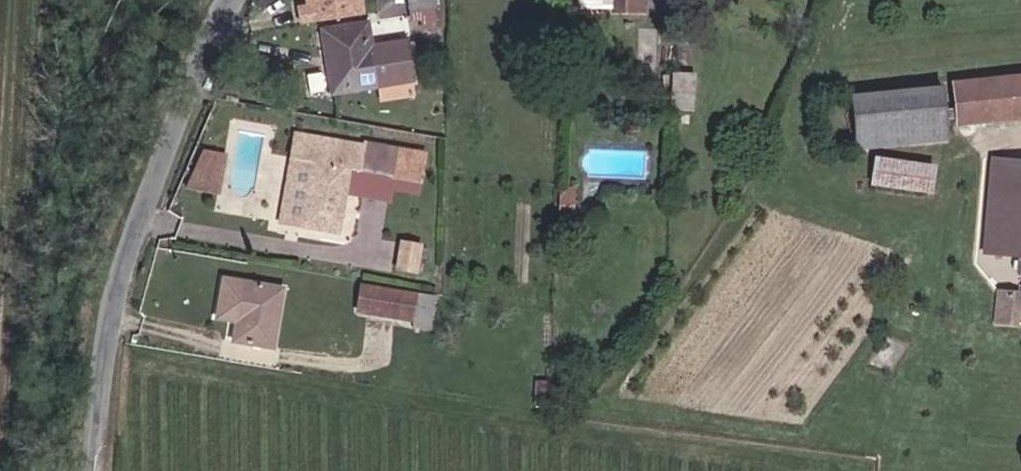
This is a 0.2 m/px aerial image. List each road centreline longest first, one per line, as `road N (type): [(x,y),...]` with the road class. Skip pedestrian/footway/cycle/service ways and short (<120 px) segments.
road 1 (residential): [(234,0),(122,290),(112,470)]

